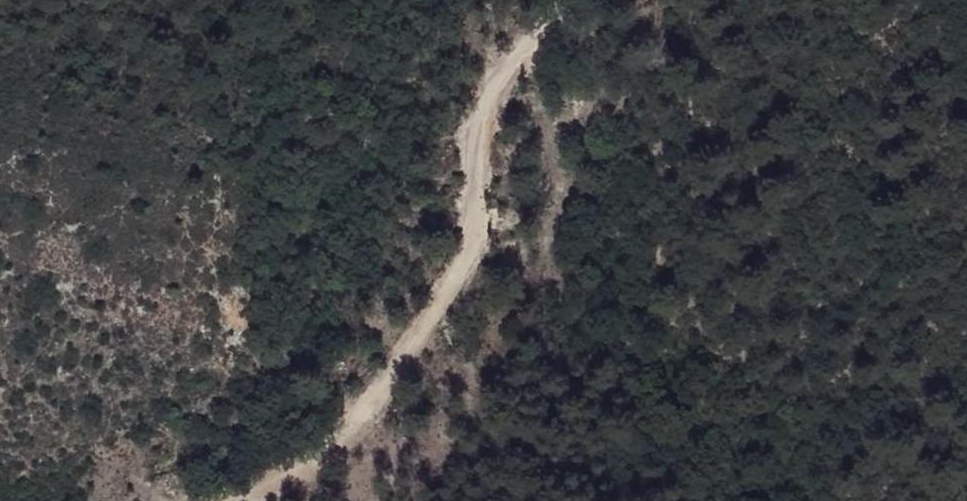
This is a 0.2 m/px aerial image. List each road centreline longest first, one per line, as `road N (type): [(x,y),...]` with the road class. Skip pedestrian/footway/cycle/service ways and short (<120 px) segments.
road 1 (track): [(253,500),(338,436),(403,367),(471,245),(496,98),(579,0)]

